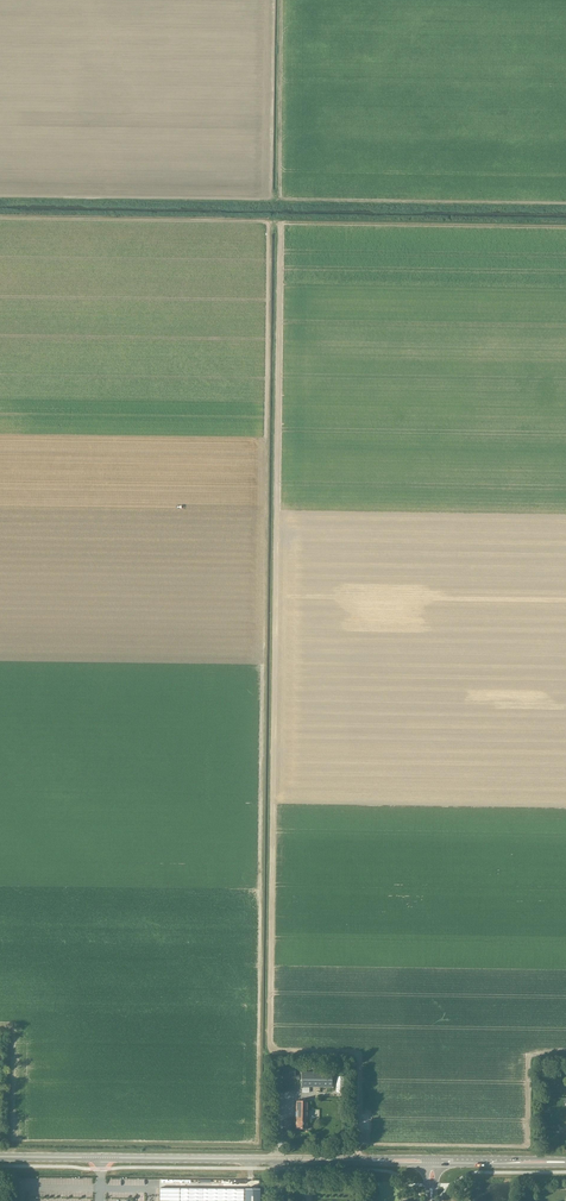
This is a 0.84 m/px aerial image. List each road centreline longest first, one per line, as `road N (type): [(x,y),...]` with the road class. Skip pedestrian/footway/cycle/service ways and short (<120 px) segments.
road 1 (primary): [(432,1157),(0,1155)]
road 2 (primary): [(0,1159),(425,1165)]
road 3 (primary): [(565,1159),(432,1157)]
road 4 (primary): [(438,1165),(565,1165)]

